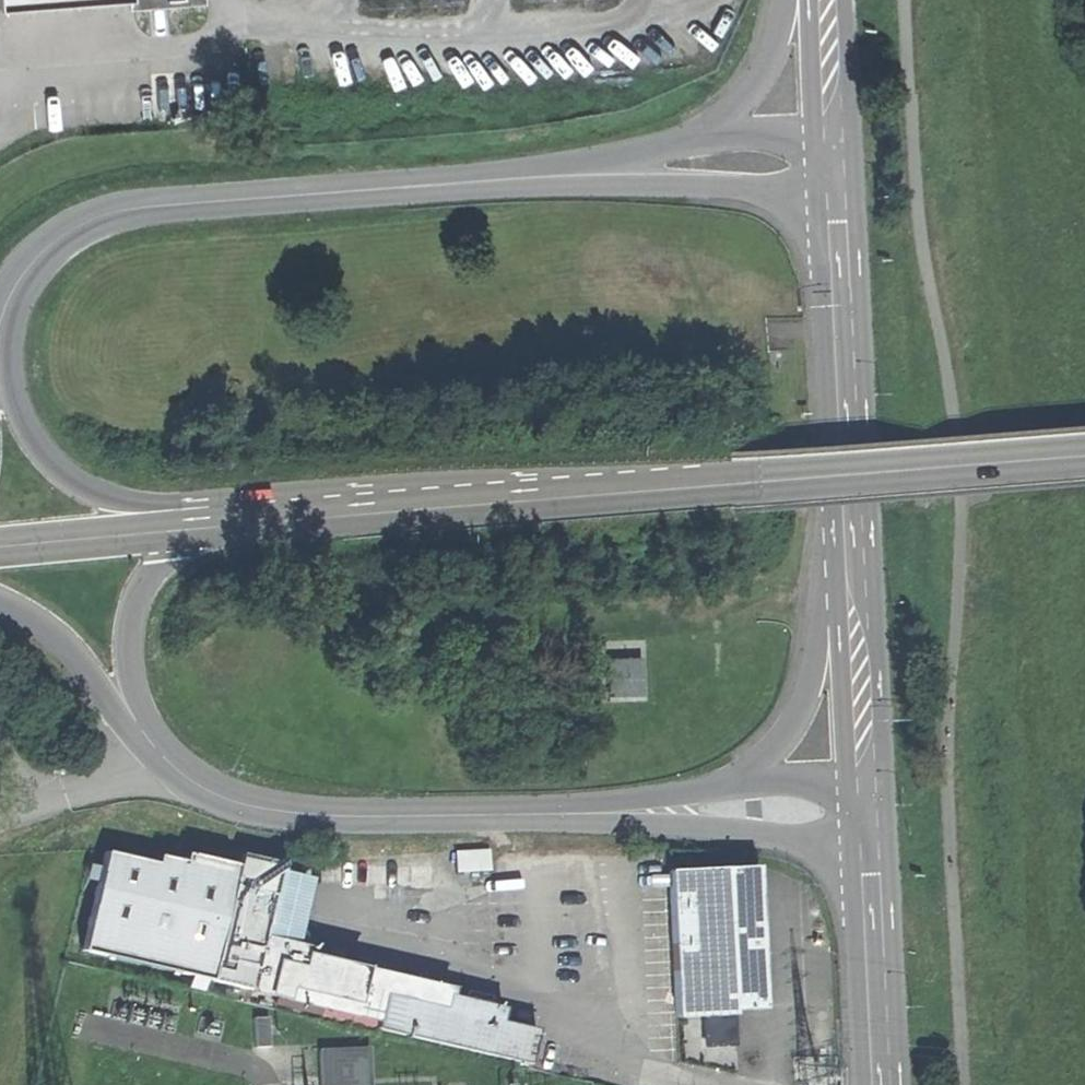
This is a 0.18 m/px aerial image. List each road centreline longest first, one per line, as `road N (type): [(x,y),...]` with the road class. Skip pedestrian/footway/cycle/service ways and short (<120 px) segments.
road 1 (primary): [(204,528),(1084,455)]
road 2 (primary): [(564,169),(114,207),(74,222),(39,248),(0,306)]
road 3 (primary): [(145,742),(198,790),(253,809),(405,817),(629,810)]
road 4 (primary): [(851,513),(801,701),(778,739),(729,778),(629,810)]
road 5 (primary): [(851,513),(833,156)]
road 6 (tertiary): [(785,0),(767,58),(737,107),(676,142),(564,169)]
road 7 (primary): [(866,808),(851,513)]
road 8 (primary): [(204,528),(114,504),(50,464),(18,419),(0,358)]
road 9 (primary): [(883,1084),(866,808)]
road 10 (primary): [(833,156),(564,169)]
road 11 (primary): [(145,742),(128,682),(128,629),(158,562),(204,528)]
road 12 (primary): [(629,810),(866,808)]
road 13 (tertiary): [(0,547),(204,528)]
road 14 (tertiary): [(0,603),(69,653),(145,742)]
road 15 (tertiary): [(833,156),(827,0)]

